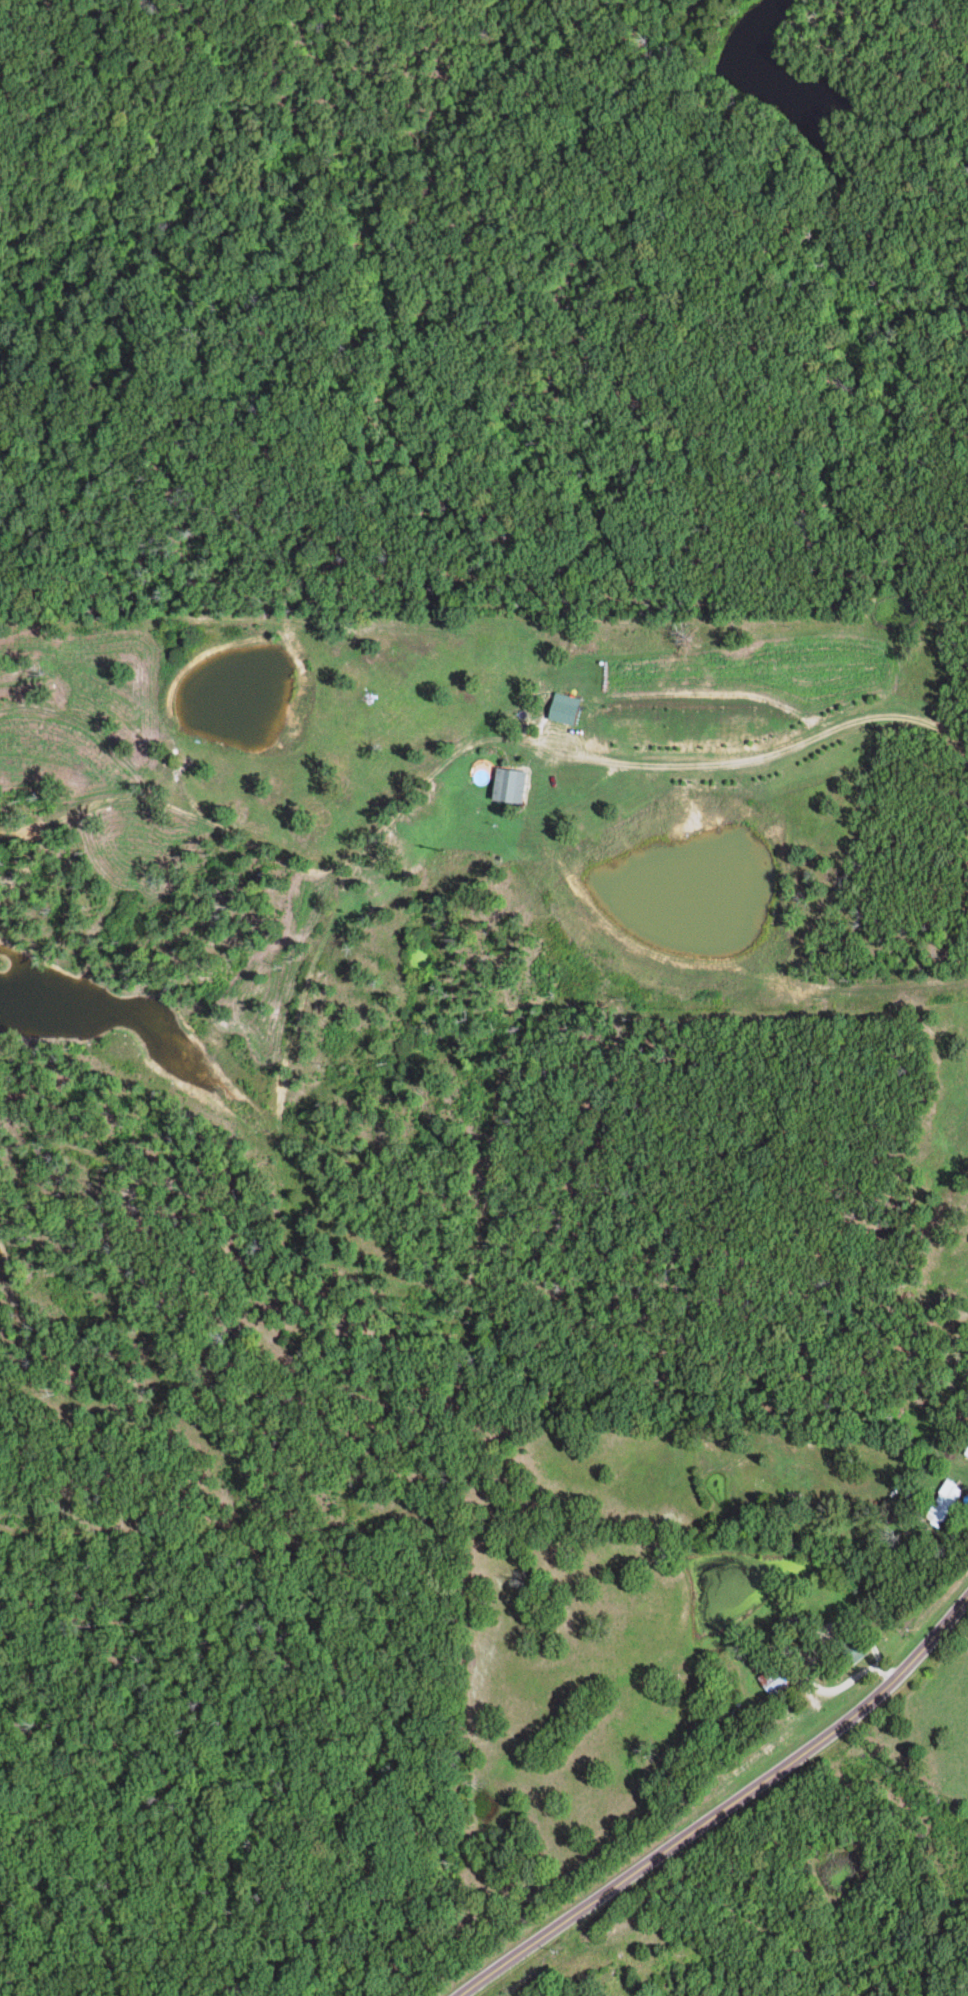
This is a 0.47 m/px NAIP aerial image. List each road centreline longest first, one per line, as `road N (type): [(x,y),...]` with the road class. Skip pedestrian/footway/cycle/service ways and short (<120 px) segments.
road 1 (tertiary): [(469,1995),(814,1751),(902,1676),(967,1596)]

